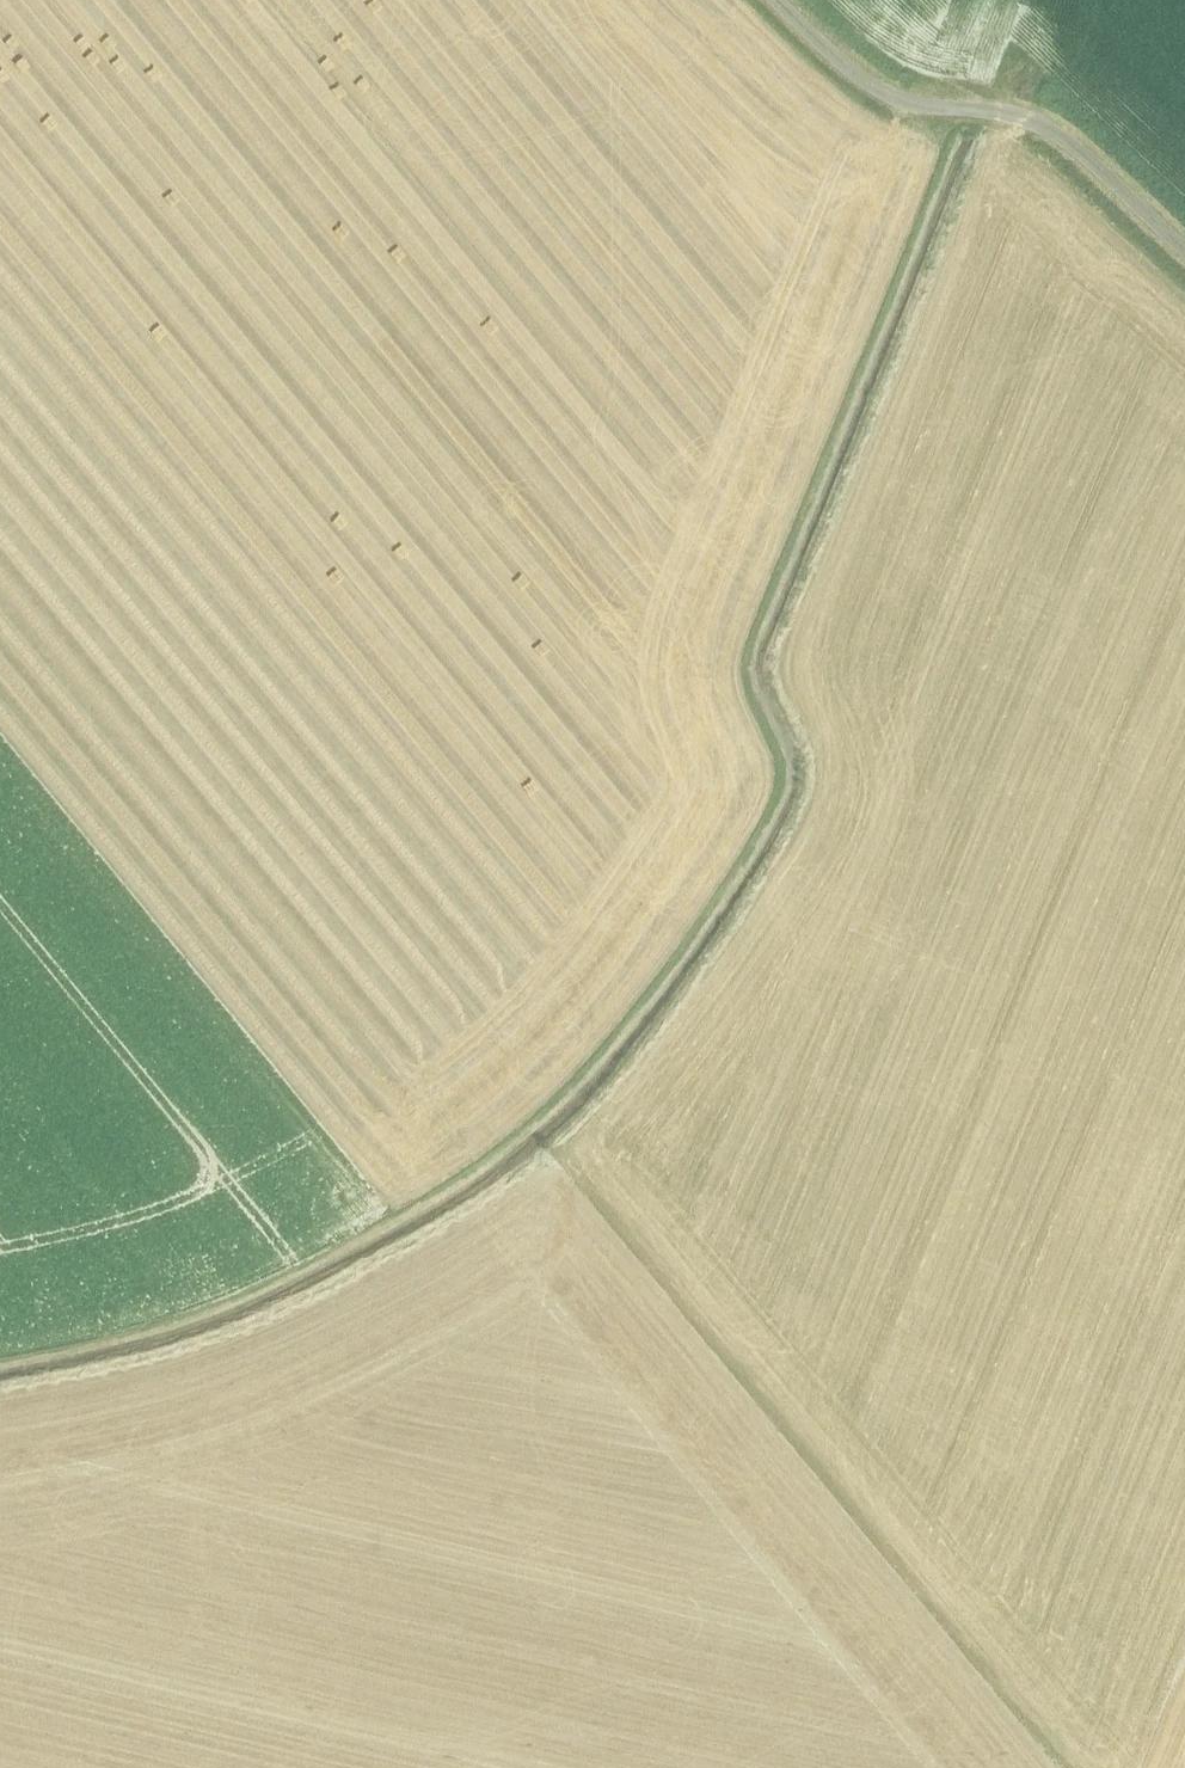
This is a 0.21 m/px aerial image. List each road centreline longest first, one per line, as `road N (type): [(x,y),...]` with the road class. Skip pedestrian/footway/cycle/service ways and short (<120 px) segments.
road 1 (unclassified): [(1184,252),(1057,135),(1004,113),(903,104),(881,94),(770,0)]

